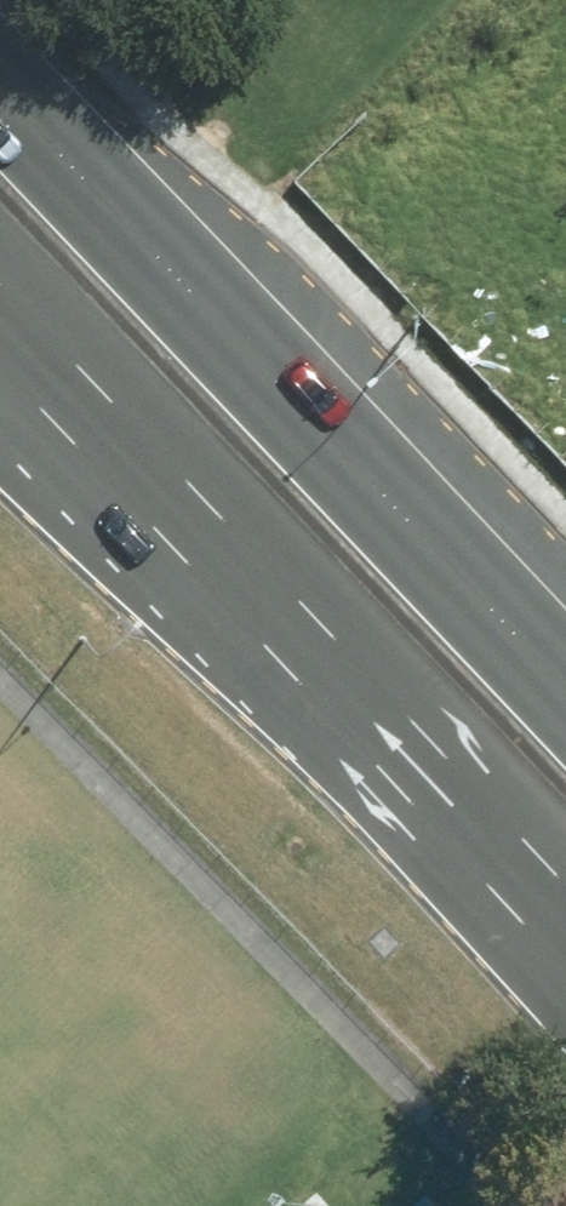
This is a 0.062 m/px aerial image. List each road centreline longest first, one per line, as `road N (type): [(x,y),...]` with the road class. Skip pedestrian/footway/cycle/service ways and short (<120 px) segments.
road 1 (primary): [(0,106),(565,713)]
road 2 (primary): [(406,755),(0,315)]
road 3 (primary): [(406,755),(156,605),(0,454)]
road 4 (primary): [(565,931),(406,755)]

